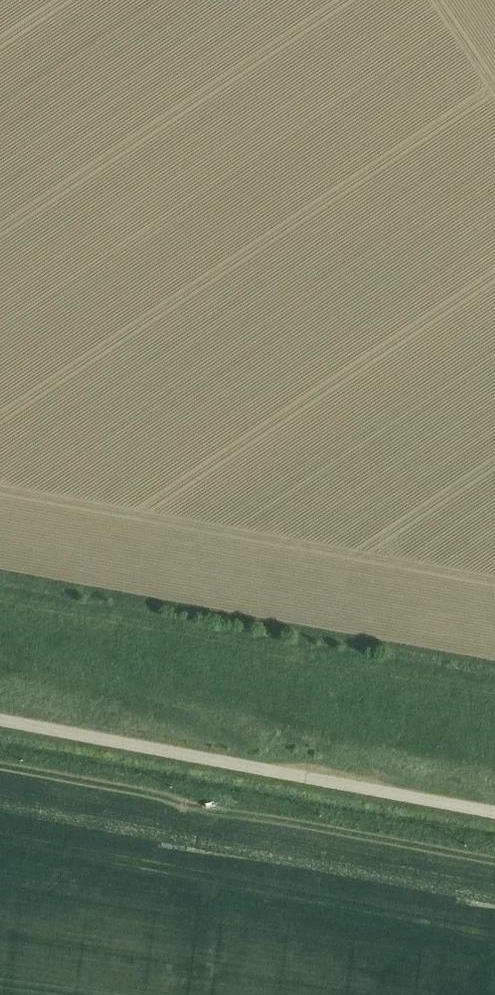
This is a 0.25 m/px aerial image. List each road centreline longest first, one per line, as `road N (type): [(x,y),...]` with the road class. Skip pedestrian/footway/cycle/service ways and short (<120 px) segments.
road 1 (unclassified): [(0,721),(494,814)]

